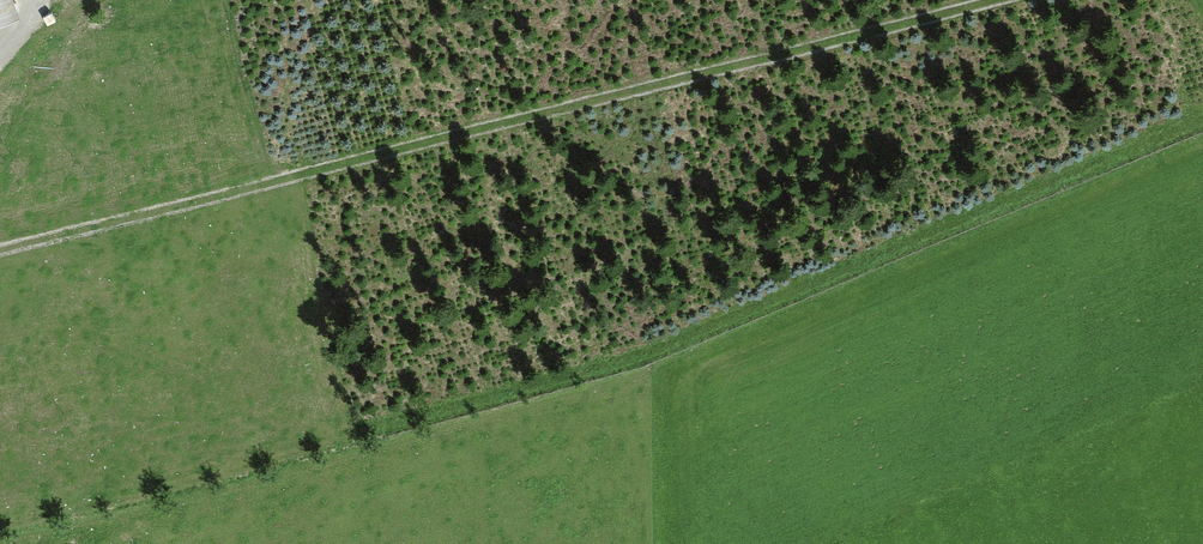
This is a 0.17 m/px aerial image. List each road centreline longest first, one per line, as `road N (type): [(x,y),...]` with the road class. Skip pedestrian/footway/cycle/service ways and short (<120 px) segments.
road 1 (track): [(0,535),(89,530),(631,377),(1202,103)]
road 2 (track): [(0,254),(1039,0)]

